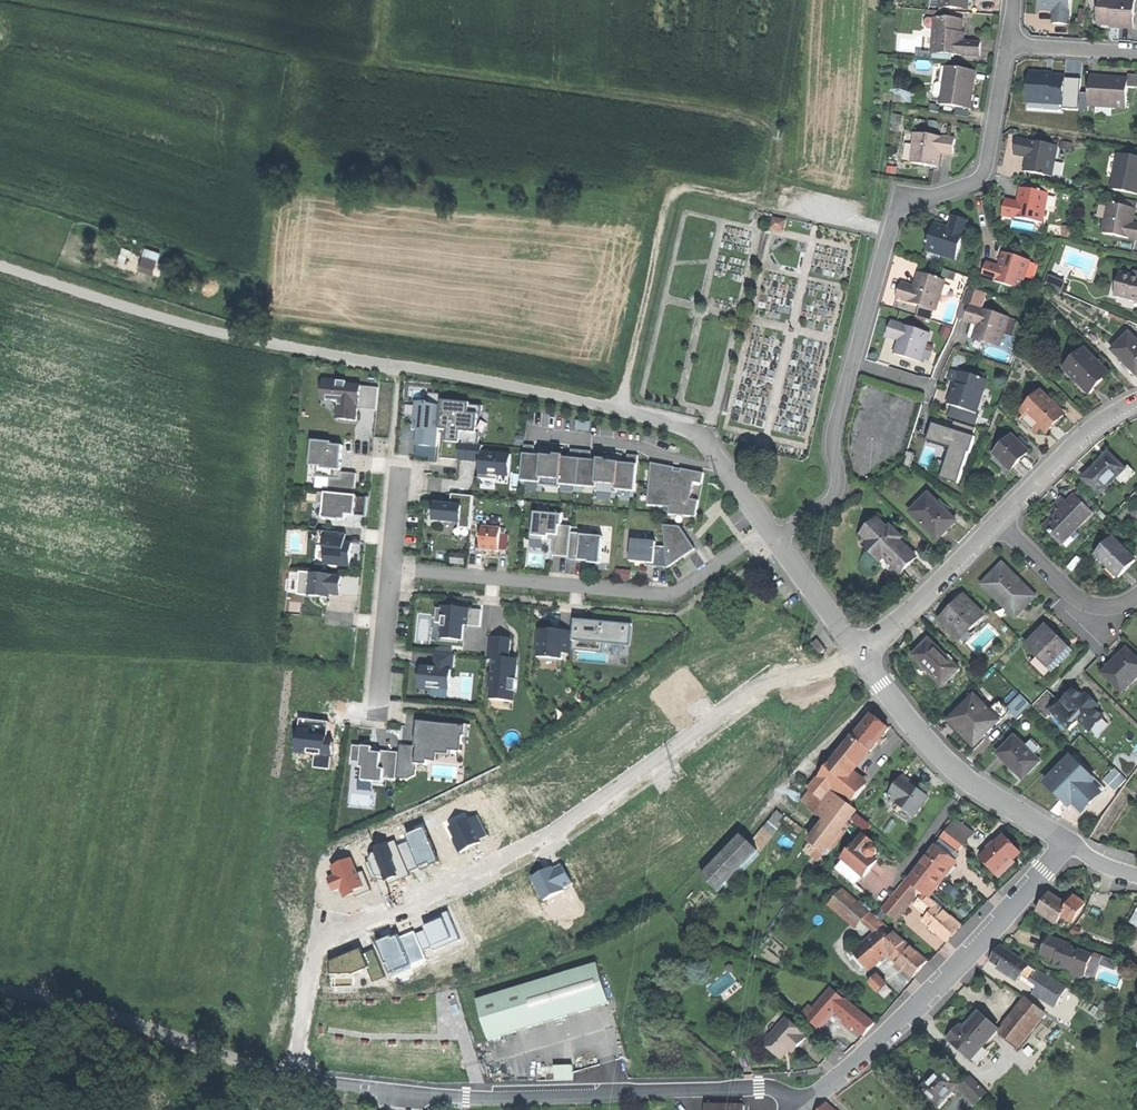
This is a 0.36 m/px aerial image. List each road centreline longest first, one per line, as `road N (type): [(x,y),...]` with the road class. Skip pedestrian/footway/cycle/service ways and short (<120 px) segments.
road 1 (residential): [(295,1072),(322,940),(549,839),(751,688),(859,655)]
road 2 (unclassified): [(774,536),(722,455),(664,421),(288,345)]
road 3 (residential): [(798,1109),(773,1089),(459,1097),(380,1093),(295,1072)]
road 4 (residential): [(774,536),(671,595),(391,569)]
road 5 (residential): [(1009,44),(982,176),(896,213),(853,364)]
road 6 (residential): [(1064,844),(976,949),(802,1109)]
road 7 (track): [(618,409),(667,196),(694,190),(774,205)]
road 8 (residential): [(295,1072),(0,982)]
road 9 (residential): [(859,655),(966,780),(1064,844)]
road 10 (residential): [(853,364),(834,432),(833,501),(774,536)]
road 11 (residential): [(999,522),(859,655)]
road 12 (residential): [(1136,402),(1091,430),(999,522)]
road 13 (residential): [(999,522),(1076,598),(1106,607),(1136,597)]
road 14 (residential): [(375,720),(391,569)]
road 15 (residential): [(774,536),(859,655)]
road 16 (residential): [(1009,44),(1136,52)]

